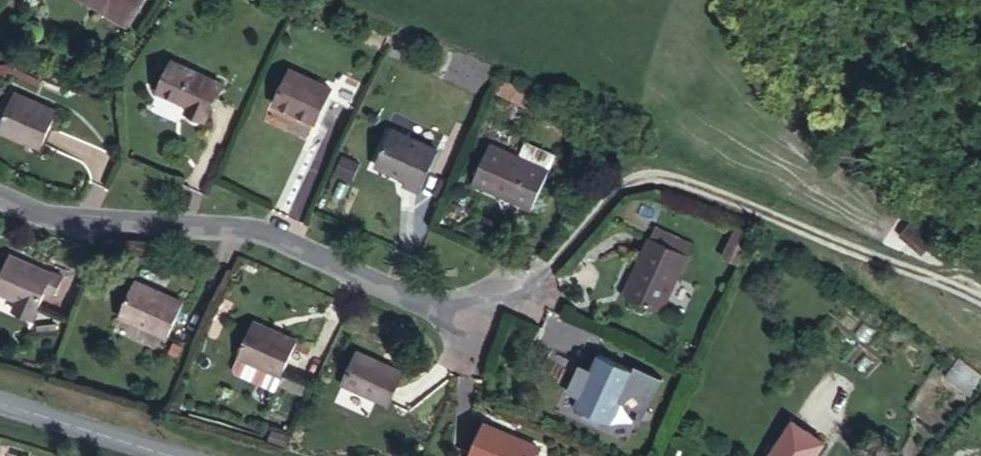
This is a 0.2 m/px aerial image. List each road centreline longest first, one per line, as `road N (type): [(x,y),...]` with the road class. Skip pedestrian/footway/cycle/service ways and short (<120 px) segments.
road 1 (residential): [(0,204),(62,222),(264,235),(407,301),(453,313),(509,289)]
road 2 (tertiary): [(0,403),(167,455)]

